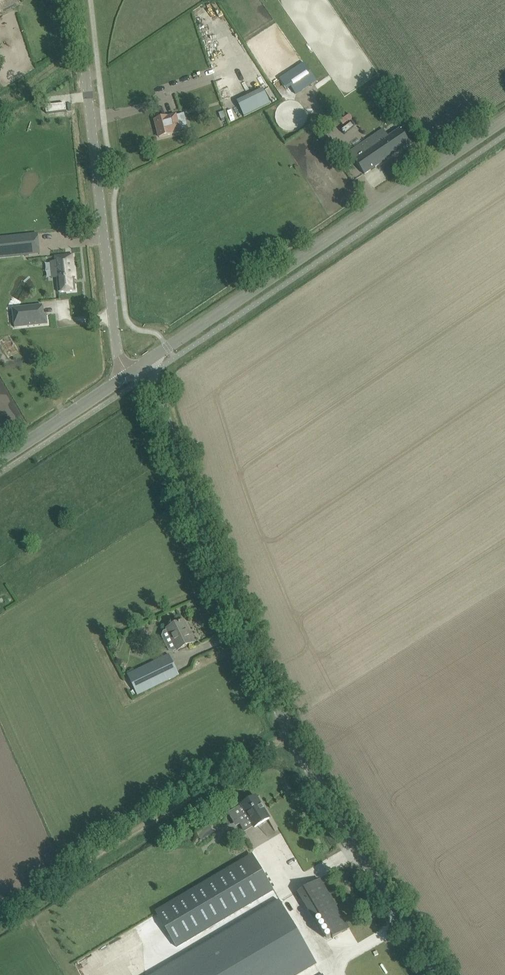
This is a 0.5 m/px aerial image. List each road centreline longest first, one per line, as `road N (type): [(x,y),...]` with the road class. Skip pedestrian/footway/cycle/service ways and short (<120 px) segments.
road 1 (tertiary): [(437,974),(374,881),(292,730),(196,517),(145,363)]
road 2 (tertiary): [(504,119),(145,363)]
road 3 (tertiary): [(129,374),(117,351),(77,0)]
road 4 (track): [(292,730),(0,918)]
road 5 (tertiary): [(0,458),(129,374)]

